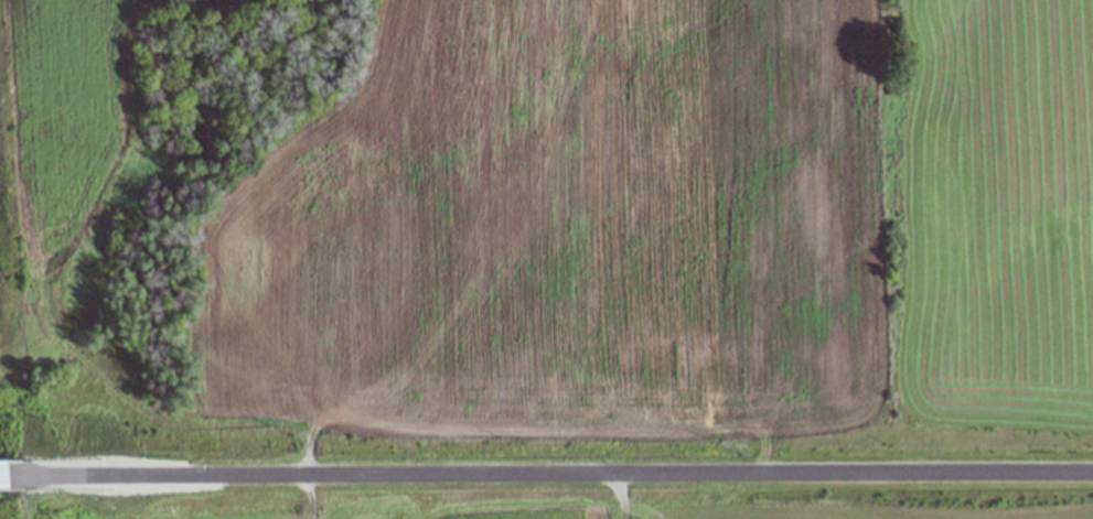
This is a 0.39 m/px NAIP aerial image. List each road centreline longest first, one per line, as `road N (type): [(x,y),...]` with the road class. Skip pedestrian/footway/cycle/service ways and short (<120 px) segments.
road 1 (residential): [(36,482),(1092,475)]

